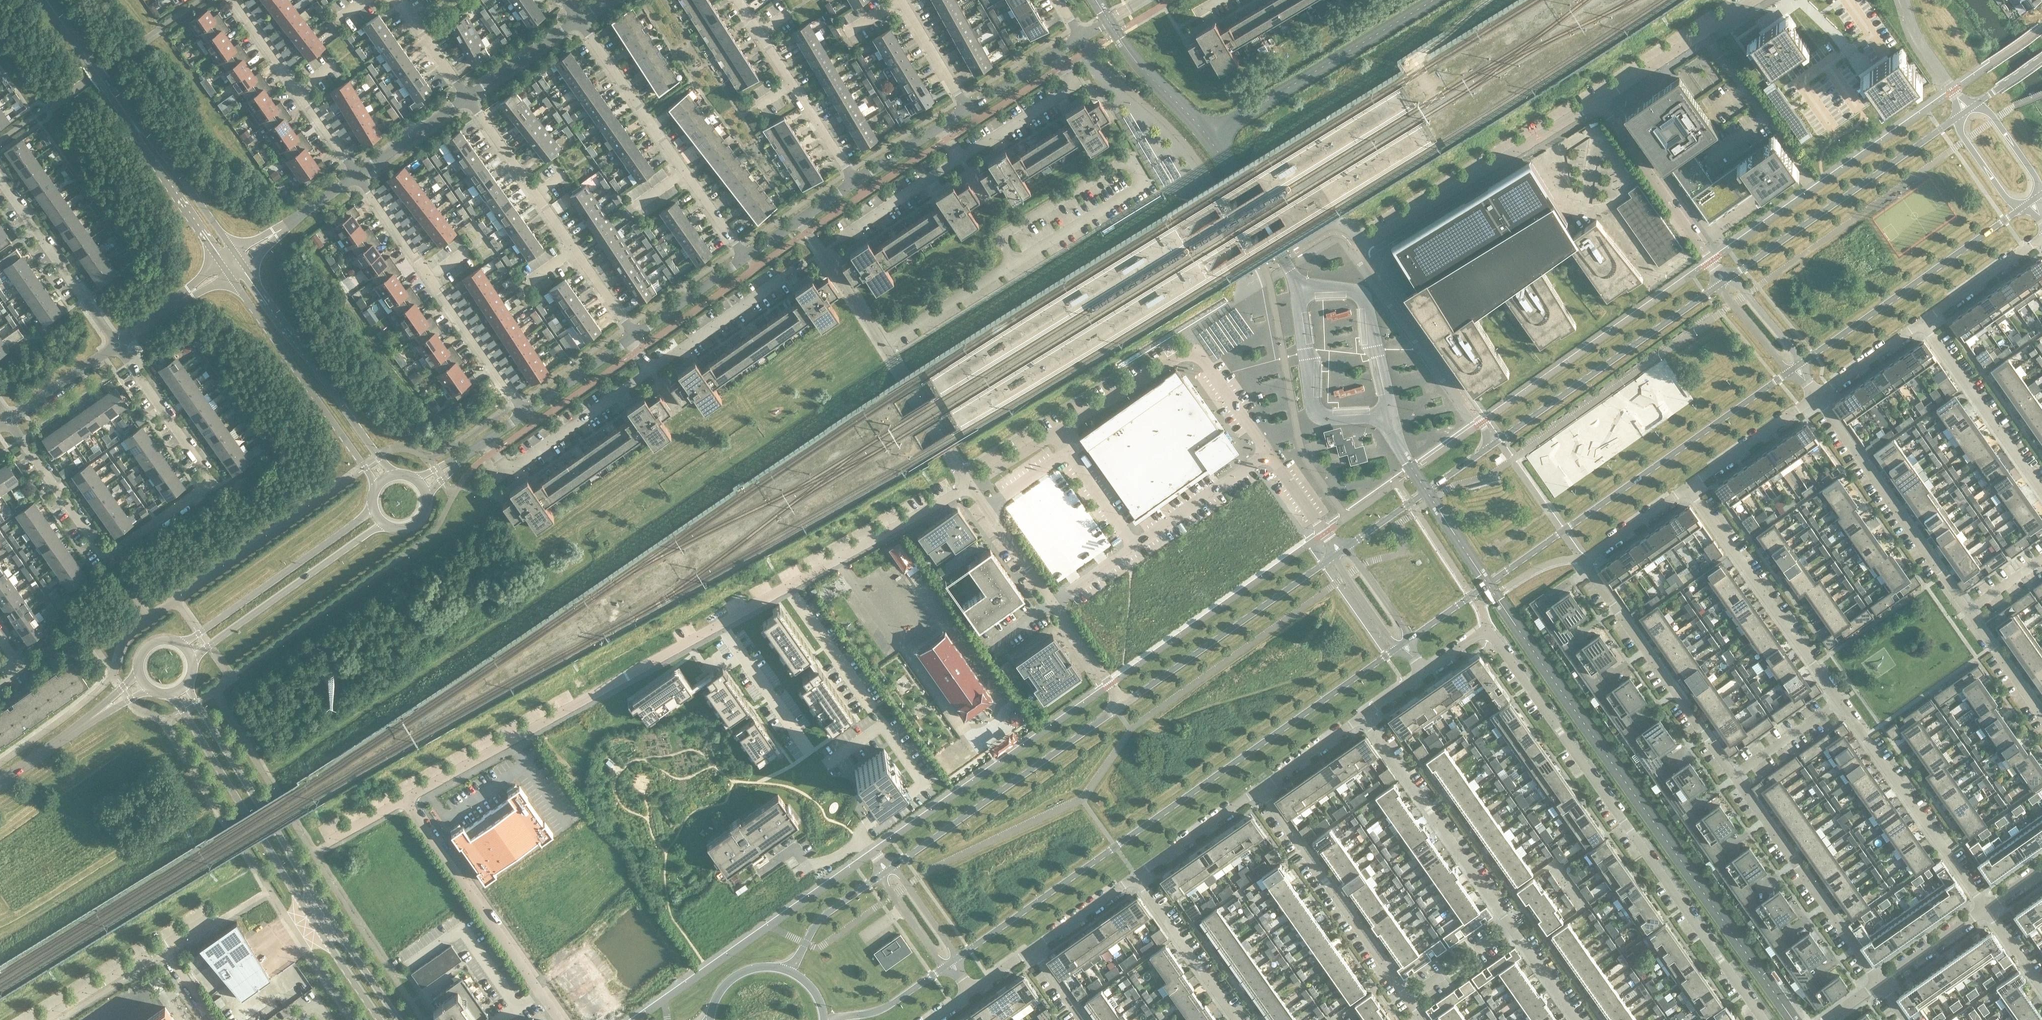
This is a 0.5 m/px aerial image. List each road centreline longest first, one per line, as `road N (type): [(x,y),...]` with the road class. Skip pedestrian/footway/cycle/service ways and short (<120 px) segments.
road 1 (residential): [(1764,1019),(1487,629),(1425,673)]
road 2 (secondary): [(959,956),(1397,648)]
road 3 (residential): [(1598,101),(1364,248),(1365,260),(1486,430),(1488,448)]
road 4 (residential): [(1325,533),(1193,357),(970,484)]
road 5 (secondary): [(1411,638),(1788,372)]
road 6 (residential): [(1734,775),(1584,561),(1689,487)]
road 7 (residential): [(720,626),(405,800)]
road 8 (residential): [(801,219),(970,484)]
road 9 (residential): [(106,558),(211,483),(115,347)]
road 10 (residential): [(635,336),(469,96)]
road 11 (residential): [(526,413),(358,175)]
road 12 (residential): [(746,258),(580,20)]
road 13 (secondary): [(1719,285),(1488,448)]
road 14 (secondary): [(1122,704),(894,866)]
road 15 (secondary): [(1956,118),(1732,275)]
road 16 (residential): [(405,800),(560,1019)]
road 17 (secondary): [(1803,362),(2022,208)]
road 18 (residential): [(970,484),(1122,704)]
road 19 (secondary): [(171,693),(311,915)]
road 20 (residential): [(1839,702),(1689,487)]
road 21 (secondary): [(323,907),(187,683)]
road 22 (secondary): [(393,477),(245,263)]
road 23 (secondary): [(229,274),(379,486)]
road 24 (residential): [(1968,611),(1818,399)]
road 25 (residential): [(1511,927),(1363,716)]
road 26 (secondary): [(1333,557),(1122,704)]
road 27 (residential): [(1409,998),(1261,788)]
road 28 (residential): [(1880,983),(1734,775)]
road 29 (residential): [(1986,908),(1839,702)]
road 30 (secondary): [(374,509),(182,645)]
road 31 (secondary): [(192,658),(384,524)]
road 32 (residential): [(860,838),(862,827),(922,783),(882,726),(828,765)]
road 33 (residential): [(856,180),(736,0)]
road 34 (residential): [(358,175),(234,0)]
road 35 (residential): [(970,484),(787,587)]
road 36 (residential): [(2041,491),(1923,322)]
road 37 (residential): [(115,347),(0,181)]
road 38 (residential): [(1711,262),(1598,101)]
road 39 (residential): [(1753,0),(1598,101)]
road 40 (residential): [(1236,1019),(1136,876)]
road 41 (secondary): [(1488,448),(1347,547)]
road 42 (residential): [(106,558),(7,421)]
road 43 (secondary): [(131,119),(220,261)]
road 44 (secondary): [(235,250),(131,119)]
road 45 (residential): [(1689,487),(1818,399)]
road 46 (residential): [(1261,788),(1136,876)]
road 47 (residential): [(720,626),(807,749)]
road 48 (residential): [(787,587),(873,709)]
road 49 (secondary): [(131,119),(47,0)]
road 50 (residential): [(1923,322),(2041,239)]
road 51 (residential): [(358,175),(469,96)]
road 52 (residential): [(42,1019),(158,948)]
road 53 (secondary): [(400,1019),(323,907)]
road 54 (residential): [(635,336),(746,258)]
road 55 (unclassified): [(967,109),(1081,36)]
road 56 (residential): [(469,96),(580,20)]
road 57 (secondary): [(880,876),(823,916),(789,971)]
road 58 (residential): [(526,413),(635,336)]
road 59 (unclassified): [(856,180),(967,109)]
road 60 (residential): [(7,421),(115,347)]
road 61 (residential): [(1818,399),(1923,322)]
road 62 (residential): [(1986,908),(1880,983)]
road 63 (residential): [(967,109),(900,0)]
road 64 (residential): [(1734,775),(1839,702)]
road 65 (residential): [(2041,716),(1968,611)]
road 66 (residential): [(1136,876),(1032,950)]
road 67 (residential): [(1363,716),(1261,788)]
road 68 (secondary): [(311,915),(379,1019)]
road 69 (secondary): [(835,1019),(880,1010),(944,967)]

